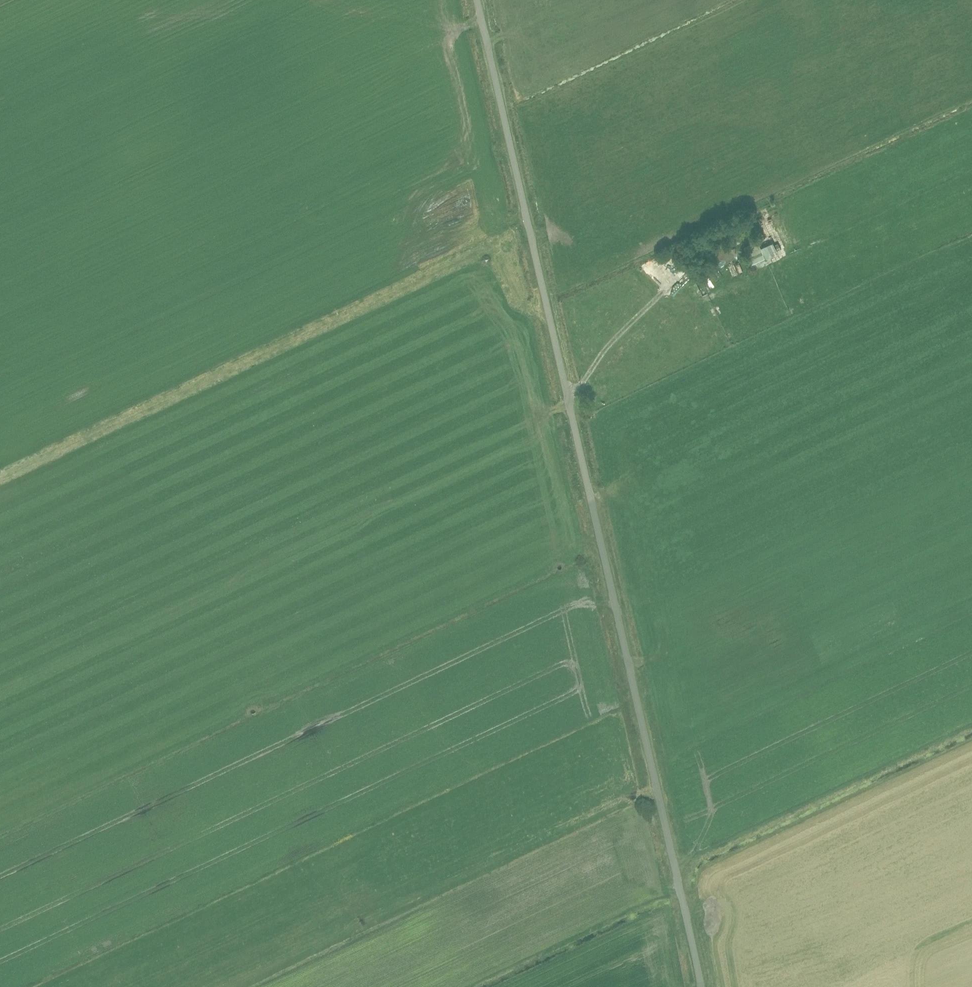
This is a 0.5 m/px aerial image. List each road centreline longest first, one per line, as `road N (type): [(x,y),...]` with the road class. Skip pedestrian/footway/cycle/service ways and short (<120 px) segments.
road 1 (unclassified): [(701,986),(477,0)]

